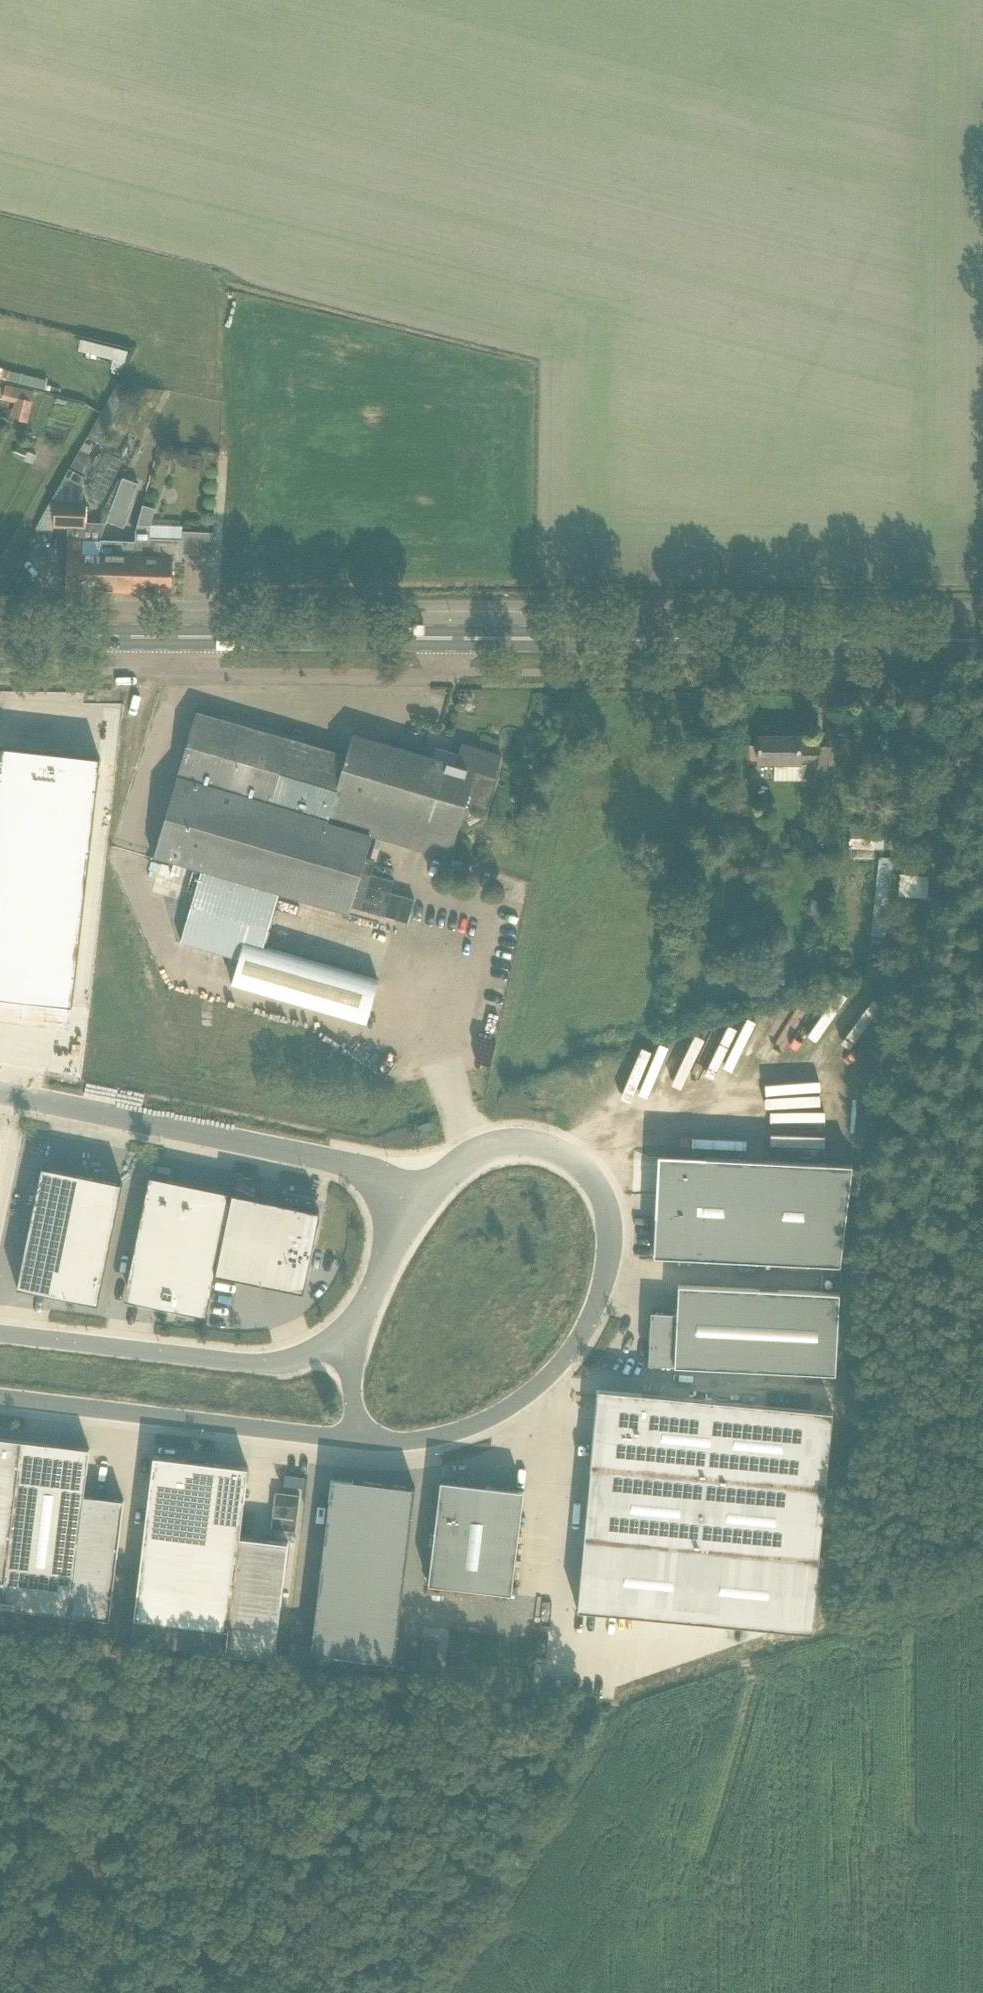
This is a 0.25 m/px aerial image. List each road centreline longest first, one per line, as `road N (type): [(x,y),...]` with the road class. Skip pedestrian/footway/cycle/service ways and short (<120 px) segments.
road 1 (primary): [(0,636),(982,638)]
road 2 (unclassified): [(363,1441),(431,1441),(500,1413),(541,1383),(601,1304),(609,1253),(604,1204),(591,1175),(565,1152),(532,1141),(476,1153),(415,1204)]
road 3 (unclassified): [(0,1093),(333,1162),(415,1204)]
road 4 (unclassified): [(0,1399),(363,1441)]
road 5 (unclassified): [(342,1340),(249,1364),(0,1334)]
road 6 (unclassified): [(415,1204),(342,1340)]

